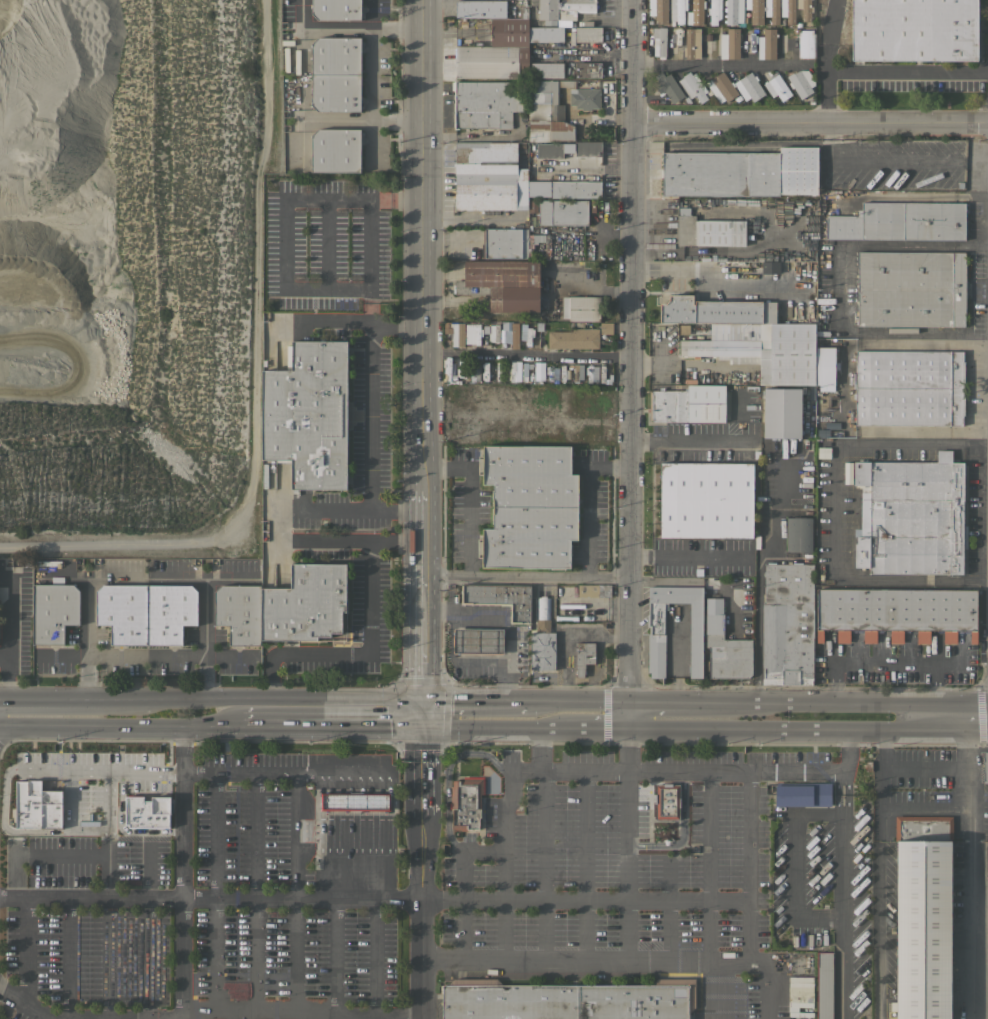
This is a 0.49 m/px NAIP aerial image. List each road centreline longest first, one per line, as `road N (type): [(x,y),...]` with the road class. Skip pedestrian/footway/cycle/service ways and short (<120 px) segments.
road 1 (residential): [(628,716),(638,114),(632,0)]
road 2 (tertiary): [(425,714),(427,0)]
road 3 (primary): [(0,724),(388,723),(403,713)]
road 4 (residential): [(638,114),(987,119)]
road 5 (tertiary): [(422,1018),(425,714)]
road 6 (primary): [(403,713),(388,699),(129,697)]
road 7 (primary): [(129,697),(0,698)]

